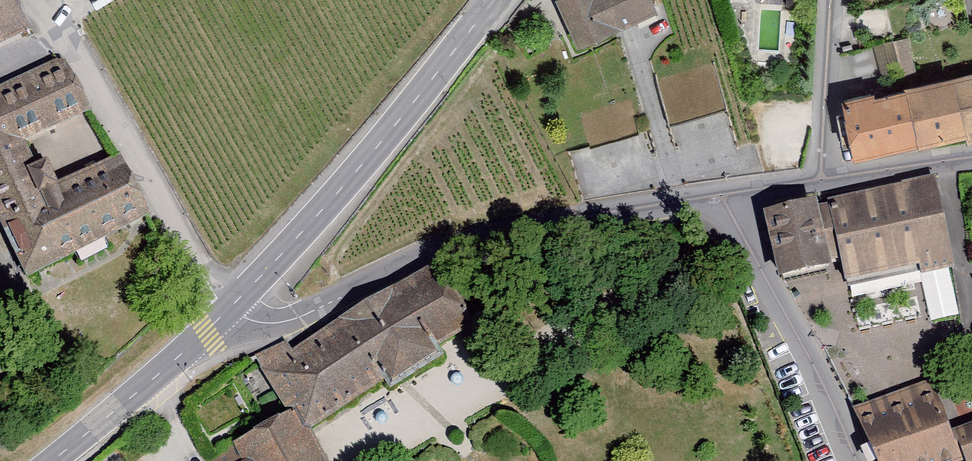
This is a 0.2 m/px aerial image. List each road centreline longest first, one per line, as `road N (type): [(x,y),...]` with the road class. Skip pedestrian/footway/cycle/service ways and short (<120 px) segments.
road 1 (residential): [(726,199),(471,242),(415,258),(296,319),(269,324),(227,310)]
road 2 (secondary): [(494,0),(379,145),(227,310)]
road 3 (unclassified): [(35,0),(227,310)]
road 4 (residential): [(726,199),(847,460)]
road 5 (secondary): [(52,460),(227,310)]
road 6 (residential): [(832,0),(819,182)]
road 7 (residential): [(819,182),(971,158)]

